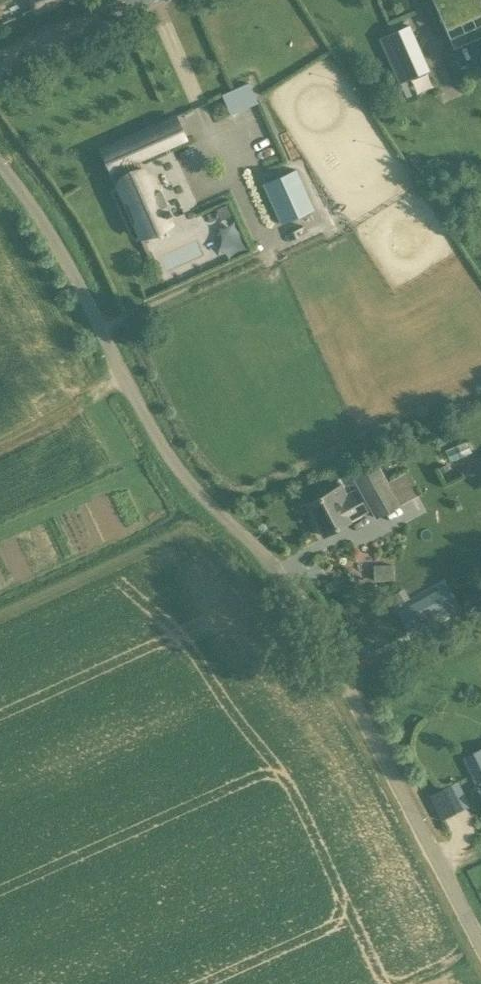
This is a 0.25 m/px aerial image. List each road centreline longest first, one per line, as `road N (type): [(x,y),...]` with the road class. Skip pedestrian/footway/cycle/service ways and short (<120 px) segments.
road 1 (unclassified): [(480,949),(300,600),(181,475),(43,224),(0,166)]
road 2 (tertiary): [(0,68),(143,0)]

